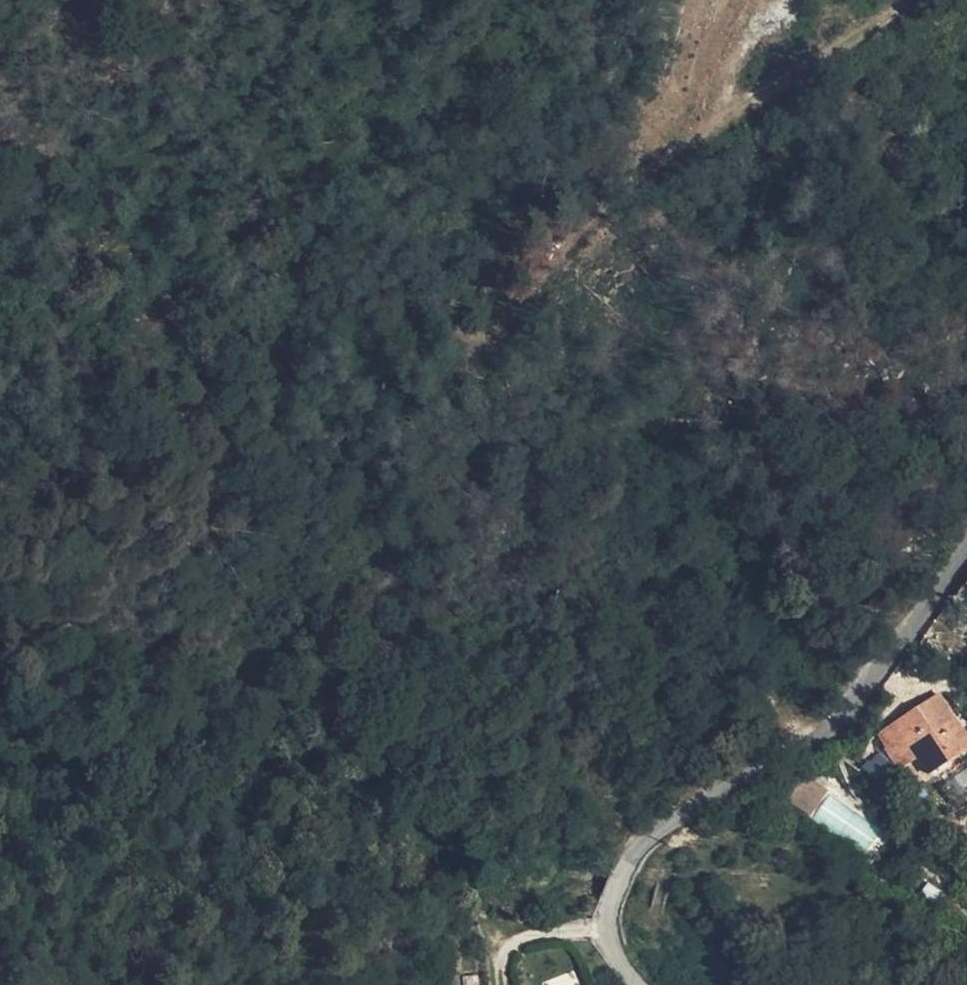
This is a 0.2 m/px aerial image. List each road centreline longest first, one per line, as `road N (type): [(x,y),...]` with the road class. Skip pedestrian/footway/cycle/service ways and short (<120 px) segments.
road 1 (residential): [(637,984),(604,922),(626,866),(668,825),(831,734),(921,613),(966,522)]

